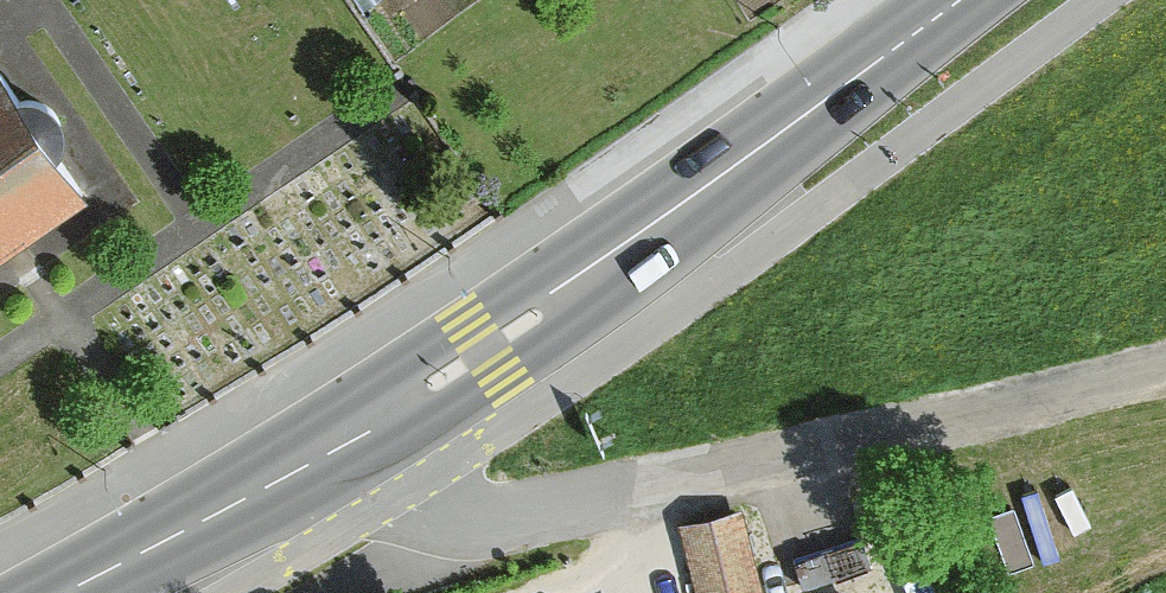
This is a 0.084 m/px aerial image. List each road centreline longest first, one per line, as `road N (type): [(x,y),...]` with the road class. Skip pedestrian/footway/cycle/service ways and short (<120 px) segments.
road 1 (unclassified): [(1165,368),(974,420),(596,498),(209,519)]
road 2 (secondary): [(209,519),(484,349),(960,0)]
road 3 (secondary): [(66,592),(209,519)]

